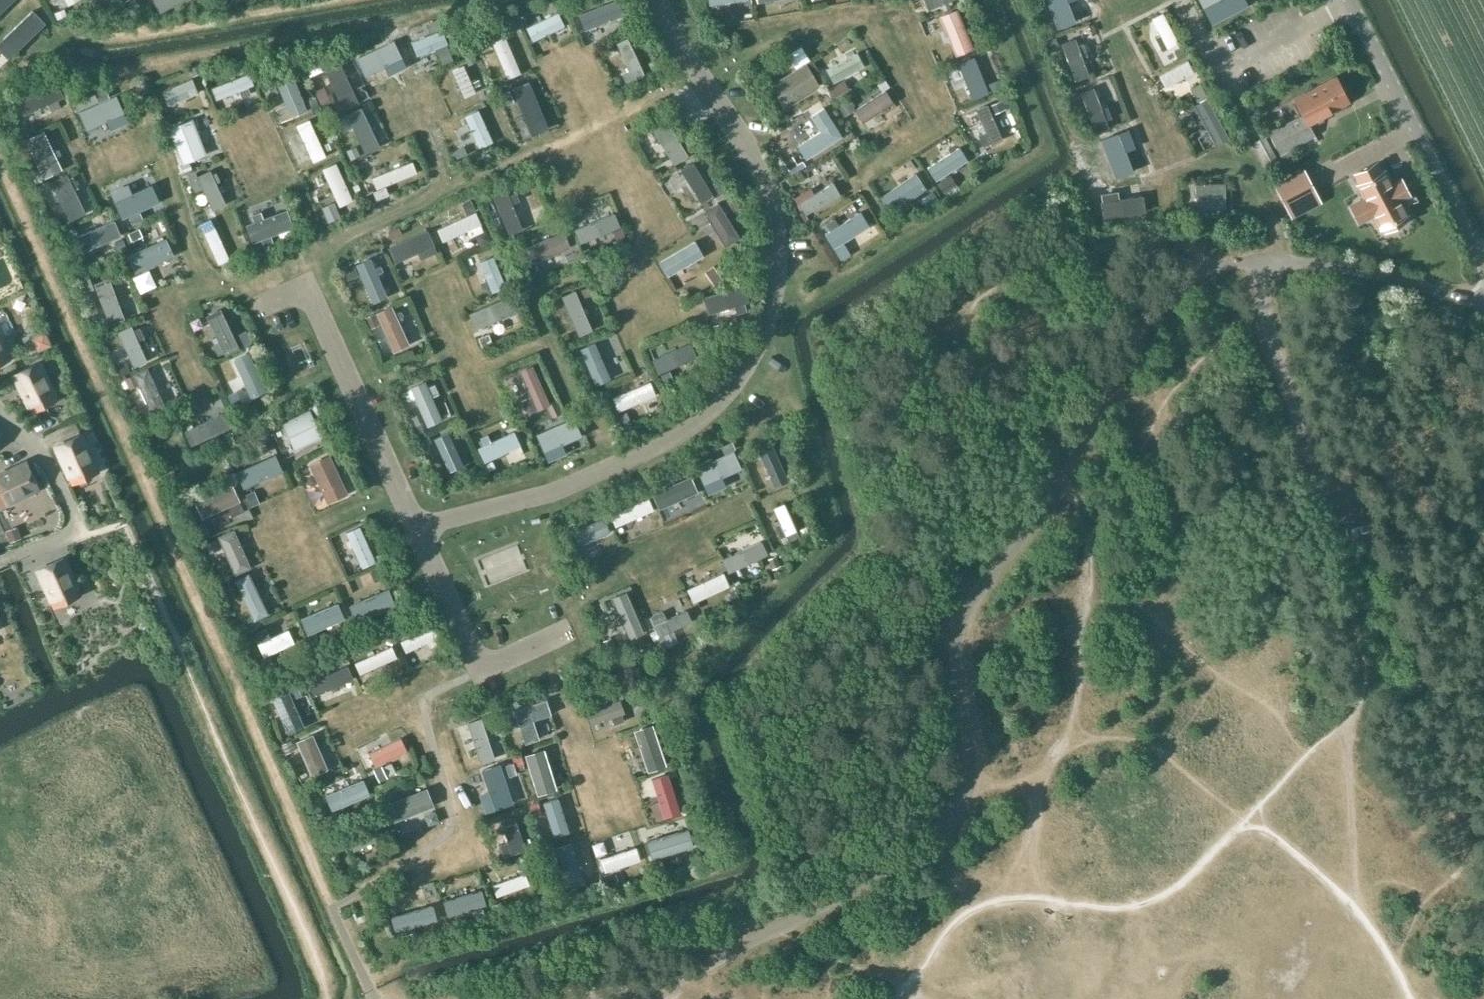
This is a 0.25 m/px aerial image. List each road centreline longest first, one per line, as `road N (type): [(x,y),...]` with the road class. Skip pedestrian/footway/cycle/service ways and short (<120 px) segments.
road 1 (unclassified): [(636,998),(687,983),(913,867),(937,846),(969,780),(957,688),(965,615),(1064,480),(1133,336),(1170,293),(1210,268),(1261,261),(1483,304)]
road 2 (unclassified): [(1483,272),(1348,0)]
road 3 (track): [(1334,514),(1262,300)]

